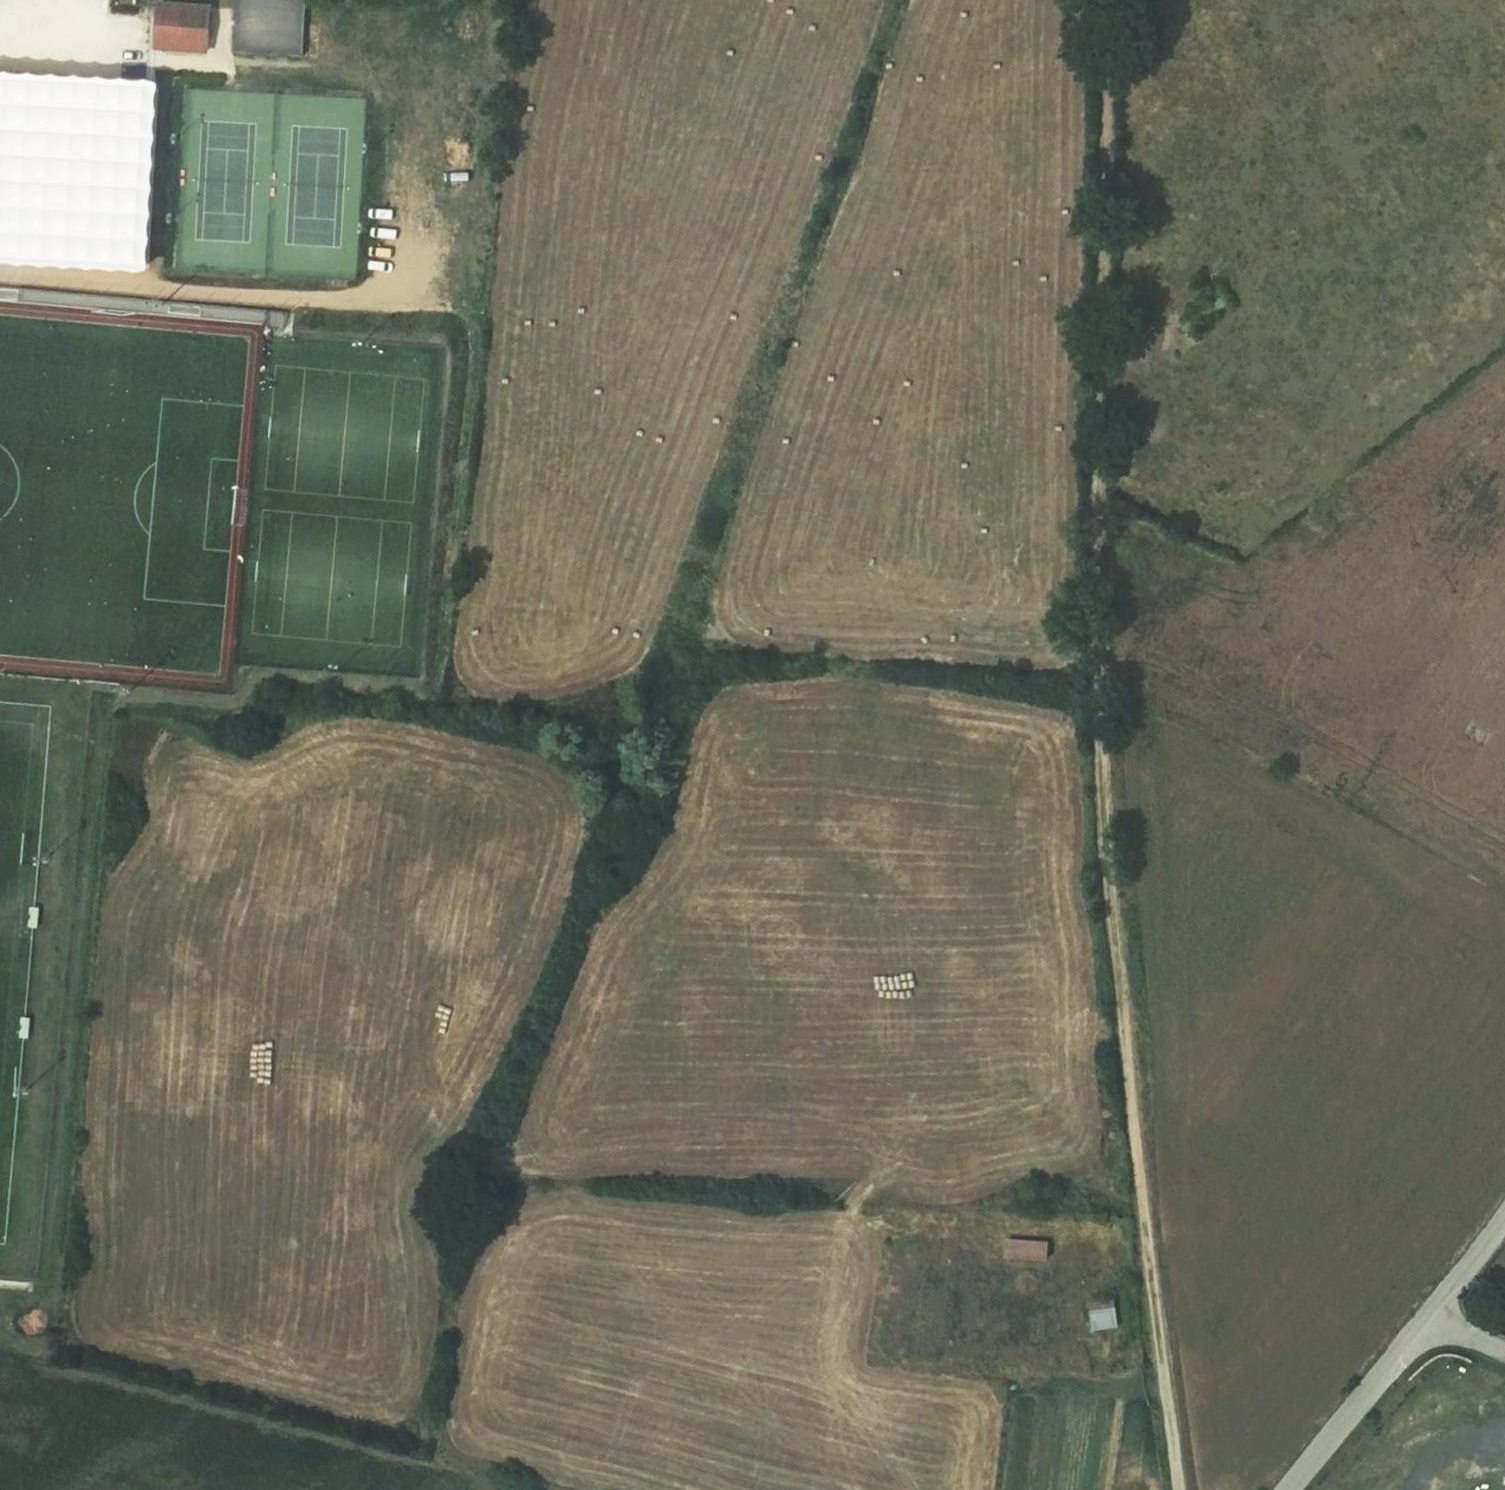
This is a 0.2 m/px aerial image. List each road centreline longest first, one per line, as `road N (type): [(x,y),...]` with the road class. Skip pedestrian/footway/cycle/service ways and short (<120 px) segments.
road 1 (track): [(1176,1489),(1116,1014),(1095,773),(1092,612),(1108,0)]
road 2 (unclassified): [(1504,1212),(1282,1489)]

